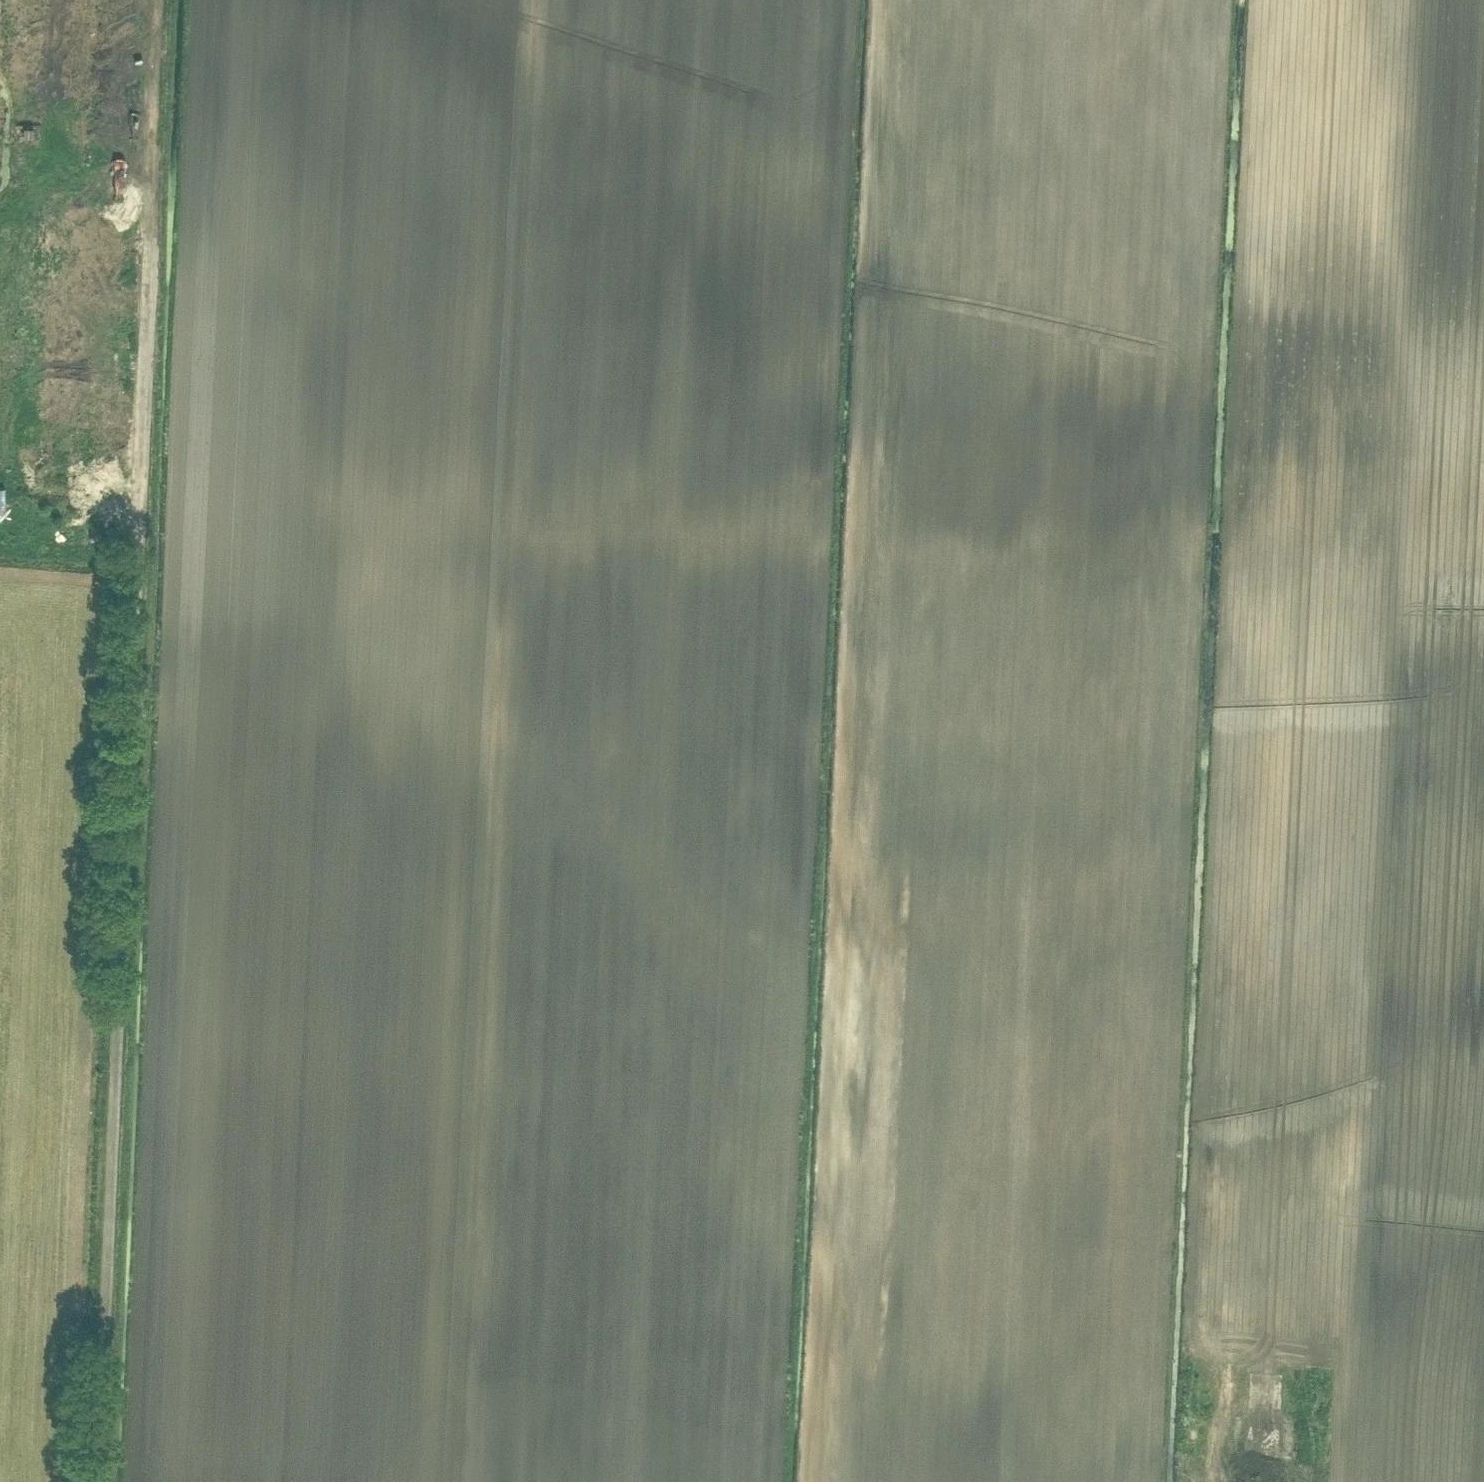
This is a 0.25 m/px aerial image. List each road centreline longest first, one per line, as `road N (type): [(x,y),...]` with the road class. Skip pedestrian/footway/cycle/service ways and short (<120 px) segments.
road 1 (track): [(98,1481),(154,219)]

